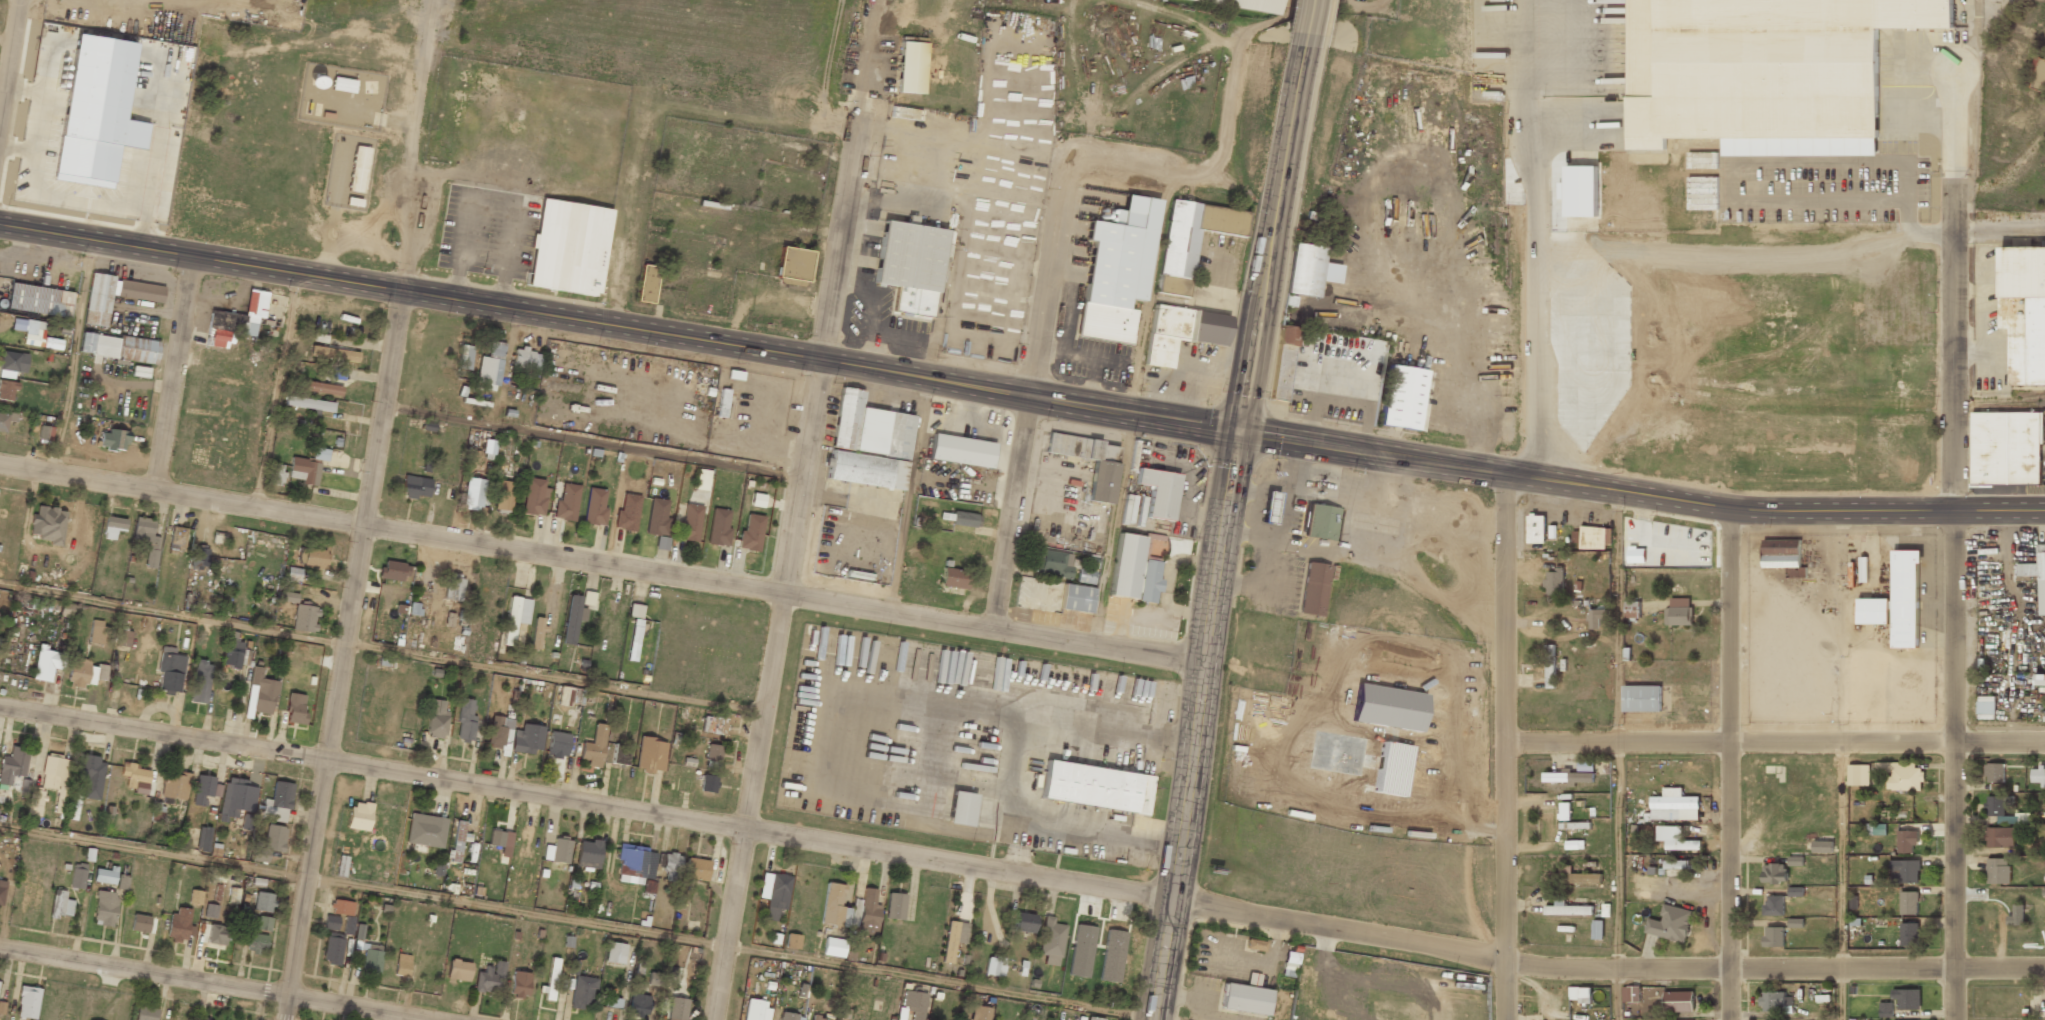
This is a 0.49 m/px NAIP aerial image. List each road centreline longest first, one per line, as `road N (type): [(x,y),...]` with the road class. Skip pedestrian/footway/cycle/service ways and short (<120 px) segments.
road 1 (residential): [(0,707),(1550,969),(2044,967)]
road 2 (tertiary): [(0,227),(1239,431)]
road 3 (residential): [(0,467),(1203,659)]
road 4 (residential): [(456,0),(288,1019)]
road 5 (residential): [(858,139),(716,1019)]
road 6 (tertiary): [(1239,431),(1730,507),(1954,509)]
road 7 (secondary): [(1239,431),(1153,1019)]
road 8 (residential): [(1505,473),(1505,1019)]
road 9 (residential): [(1505,743),(2044,743)]
road 10 (residential): [(1730,507),(1730,1019)]
road 11 (residential): [(1954,509),(1953,1019)]
road 12 (residential): [(0,945),(453,1019)]
road 13 (residential): [(1064,177),(993,628)]
road 14 (residential): [(1954,70),(1954,509)]
road 15 (secondary): [(1303,43),(1239,431)]
road 16 (residential): [(196,258),(155,489)]
road 17 (residential): [(644,104),(610,326)]
road 18 (residential): [(24,0),(0,146)]

